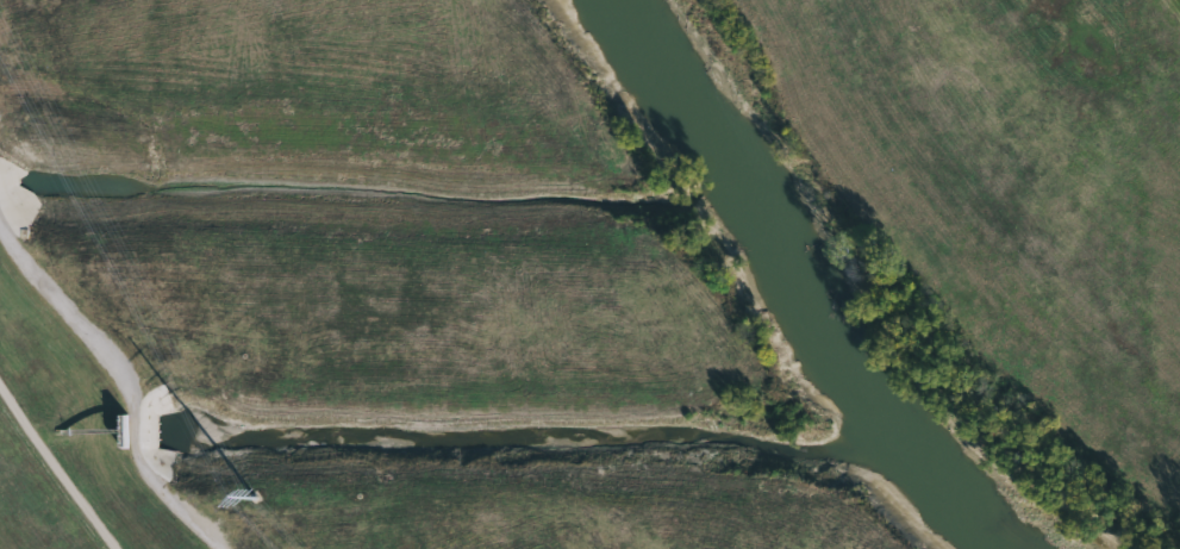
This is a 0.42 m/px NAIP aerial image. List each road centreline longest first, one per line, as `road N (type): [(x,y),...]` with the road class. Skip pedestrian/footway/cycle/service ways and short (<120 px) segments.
road 1 (track): [(225,548),(137,460),(125,374),(0,231)]
road 2 (track): [(118,548),(0,378)]

